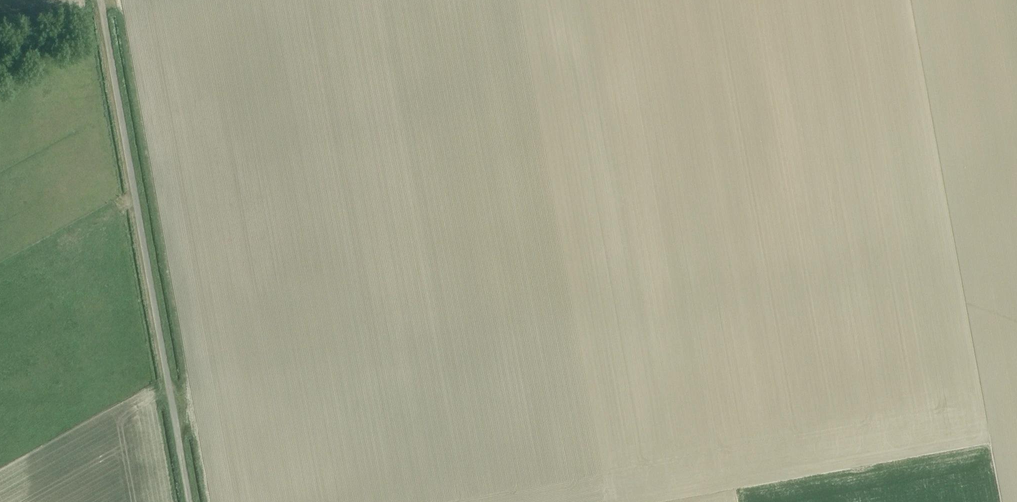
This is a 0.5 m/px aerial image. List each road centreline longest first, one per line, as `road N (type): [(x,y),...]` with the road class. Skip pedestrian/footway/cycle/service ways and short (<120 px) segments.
road 1 (unclassified): [(100,0),(189,501)]

